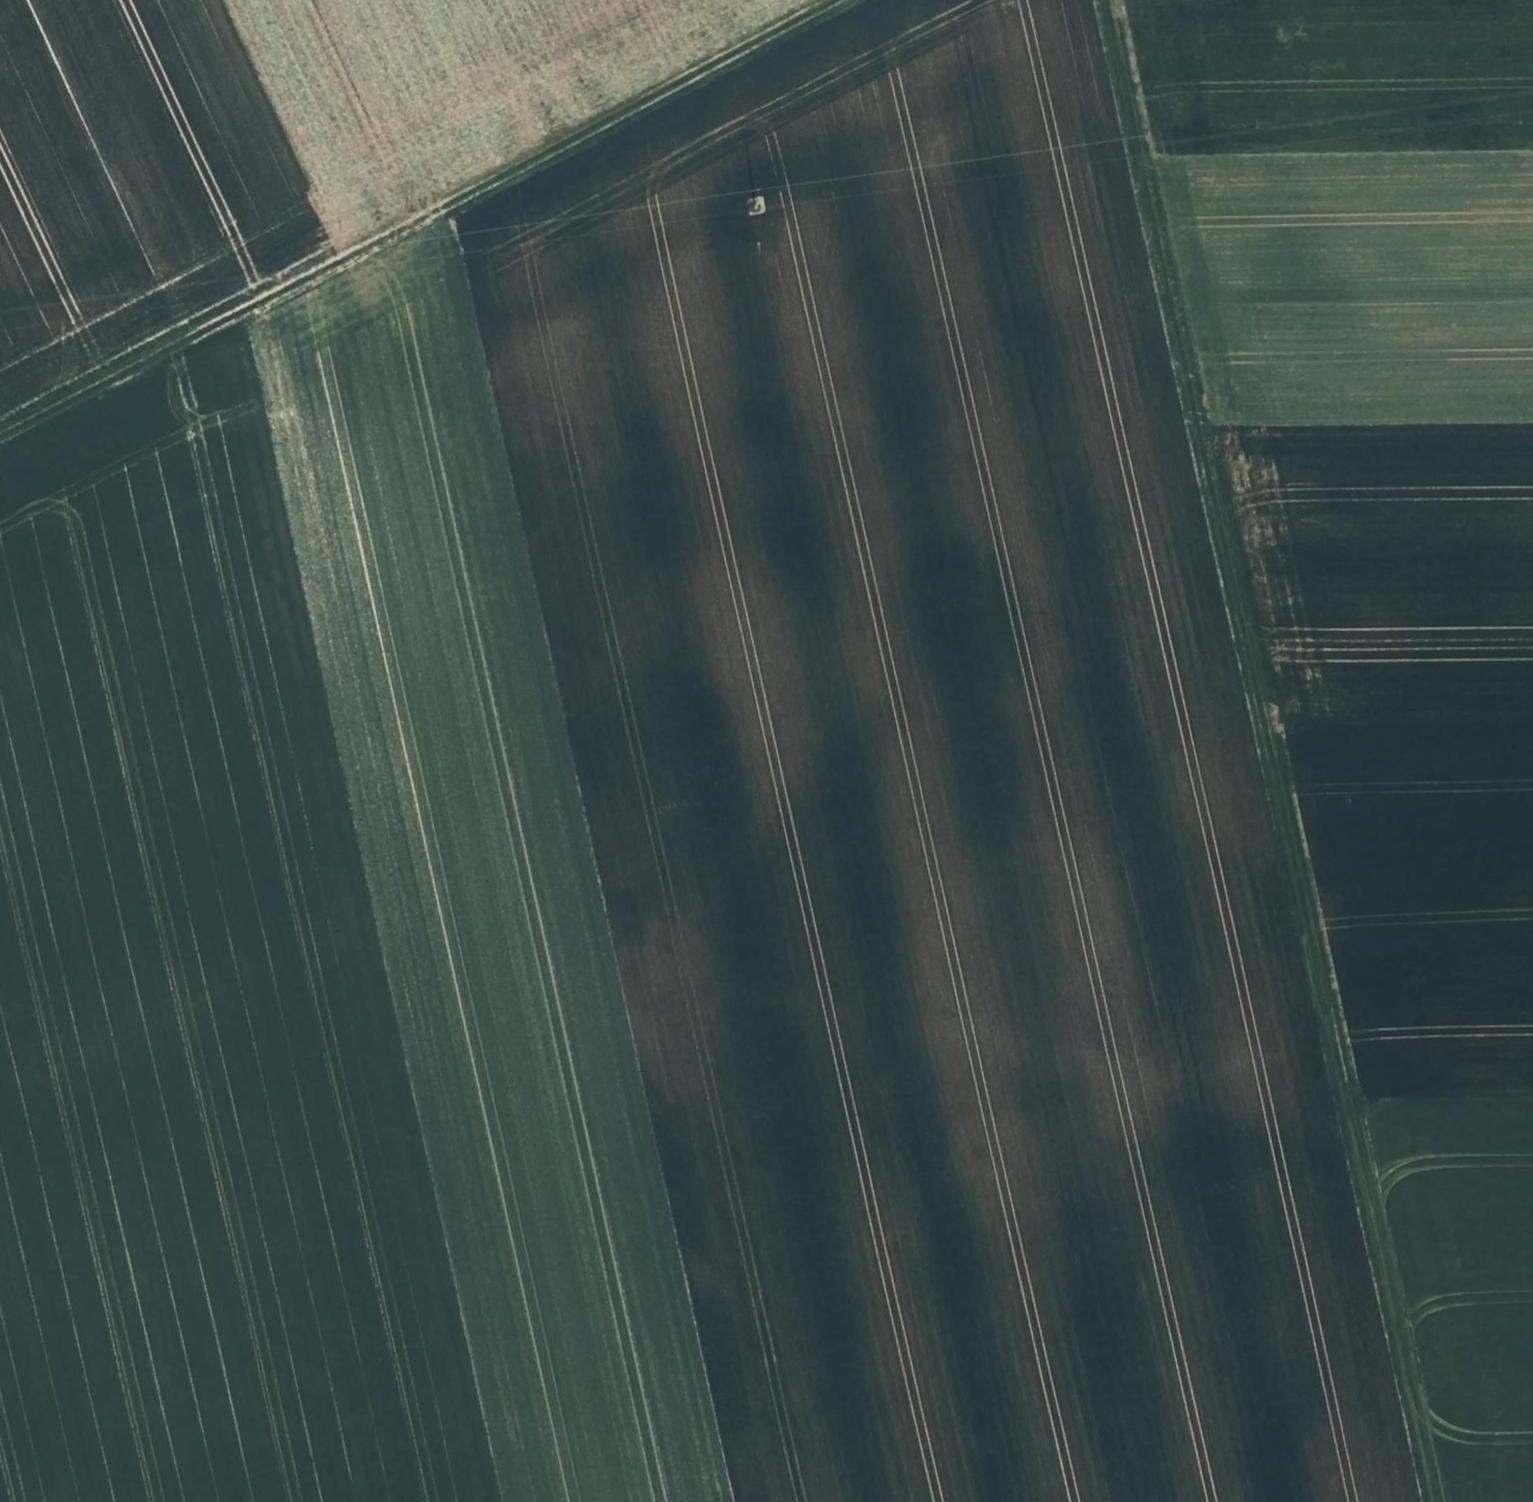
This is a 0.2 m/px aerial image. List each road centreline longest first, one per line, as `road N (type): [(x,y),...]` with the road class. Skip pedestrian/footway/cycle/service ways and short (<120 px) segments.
road 1 (track): [(1115,0),(1439,1501)]
road 2 (track): [(838,0),(0,437)]

